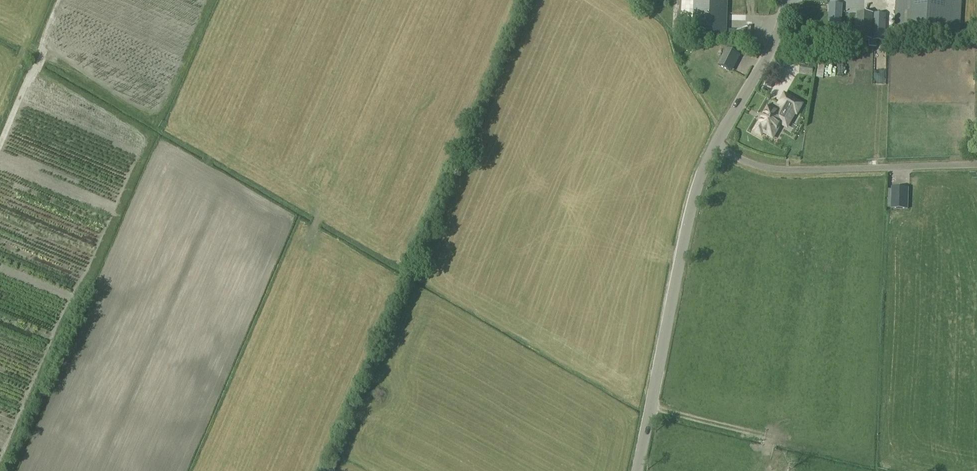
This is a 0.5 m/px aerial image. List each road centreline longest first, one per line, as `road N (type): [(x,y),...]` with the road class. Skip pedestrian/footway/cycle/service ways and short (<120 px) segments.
road 1 (tertiary): [(634,470),(713,150)]
road 2 (unclassified): [(976,166),(776,174),(713,150)]
road 3 (tertiary): [(713,150),(773,49),(787,0)]

